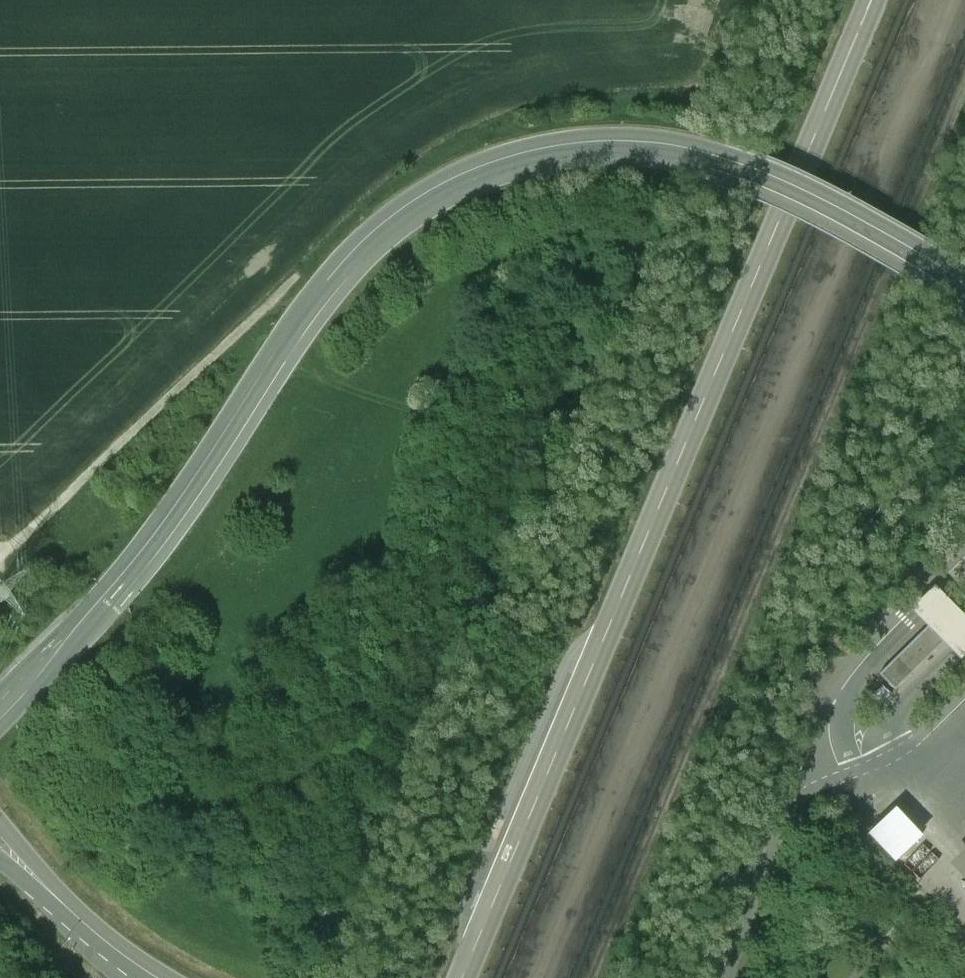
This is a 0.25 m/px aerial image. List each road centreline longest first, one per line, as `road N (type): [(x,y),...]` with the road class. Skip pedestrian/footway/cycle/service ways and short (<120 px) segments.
road 1 (track): [(0,560),(274,298)]

